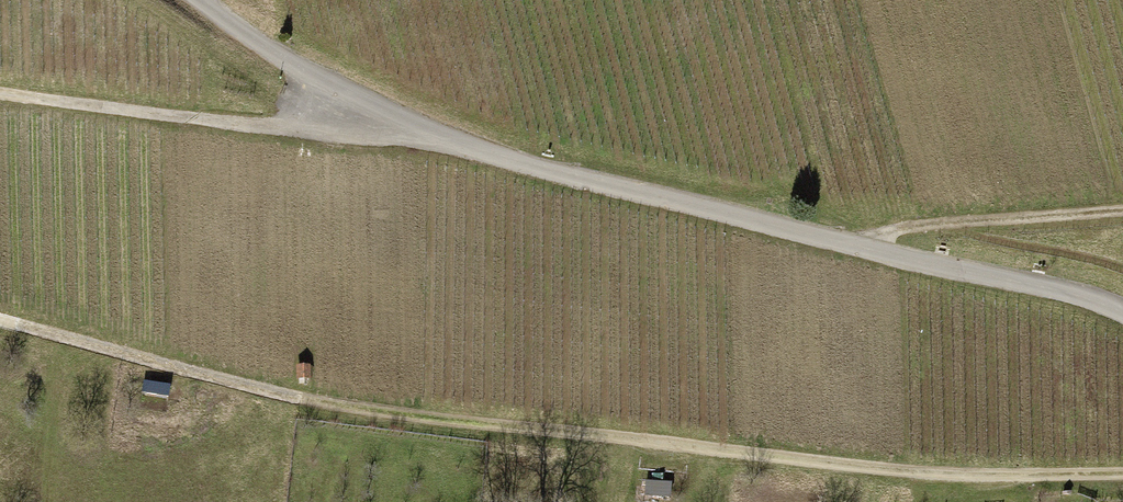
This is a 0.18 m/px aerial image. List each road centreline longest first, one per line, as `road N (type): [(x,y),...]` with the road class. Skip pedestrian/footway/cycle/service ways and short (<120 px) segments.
road 1 (track): [(1122,476),(839,471),(283,404),(0,317)]
road 2 (track): [(195,0),(290,63),(396,119),(541,170),(1082,294),(1122,310)]
road 3 (track): [(396,119),(319,133),(0,92)]
road 4 (track): [(1122,211),(895,228),(873,250)]

